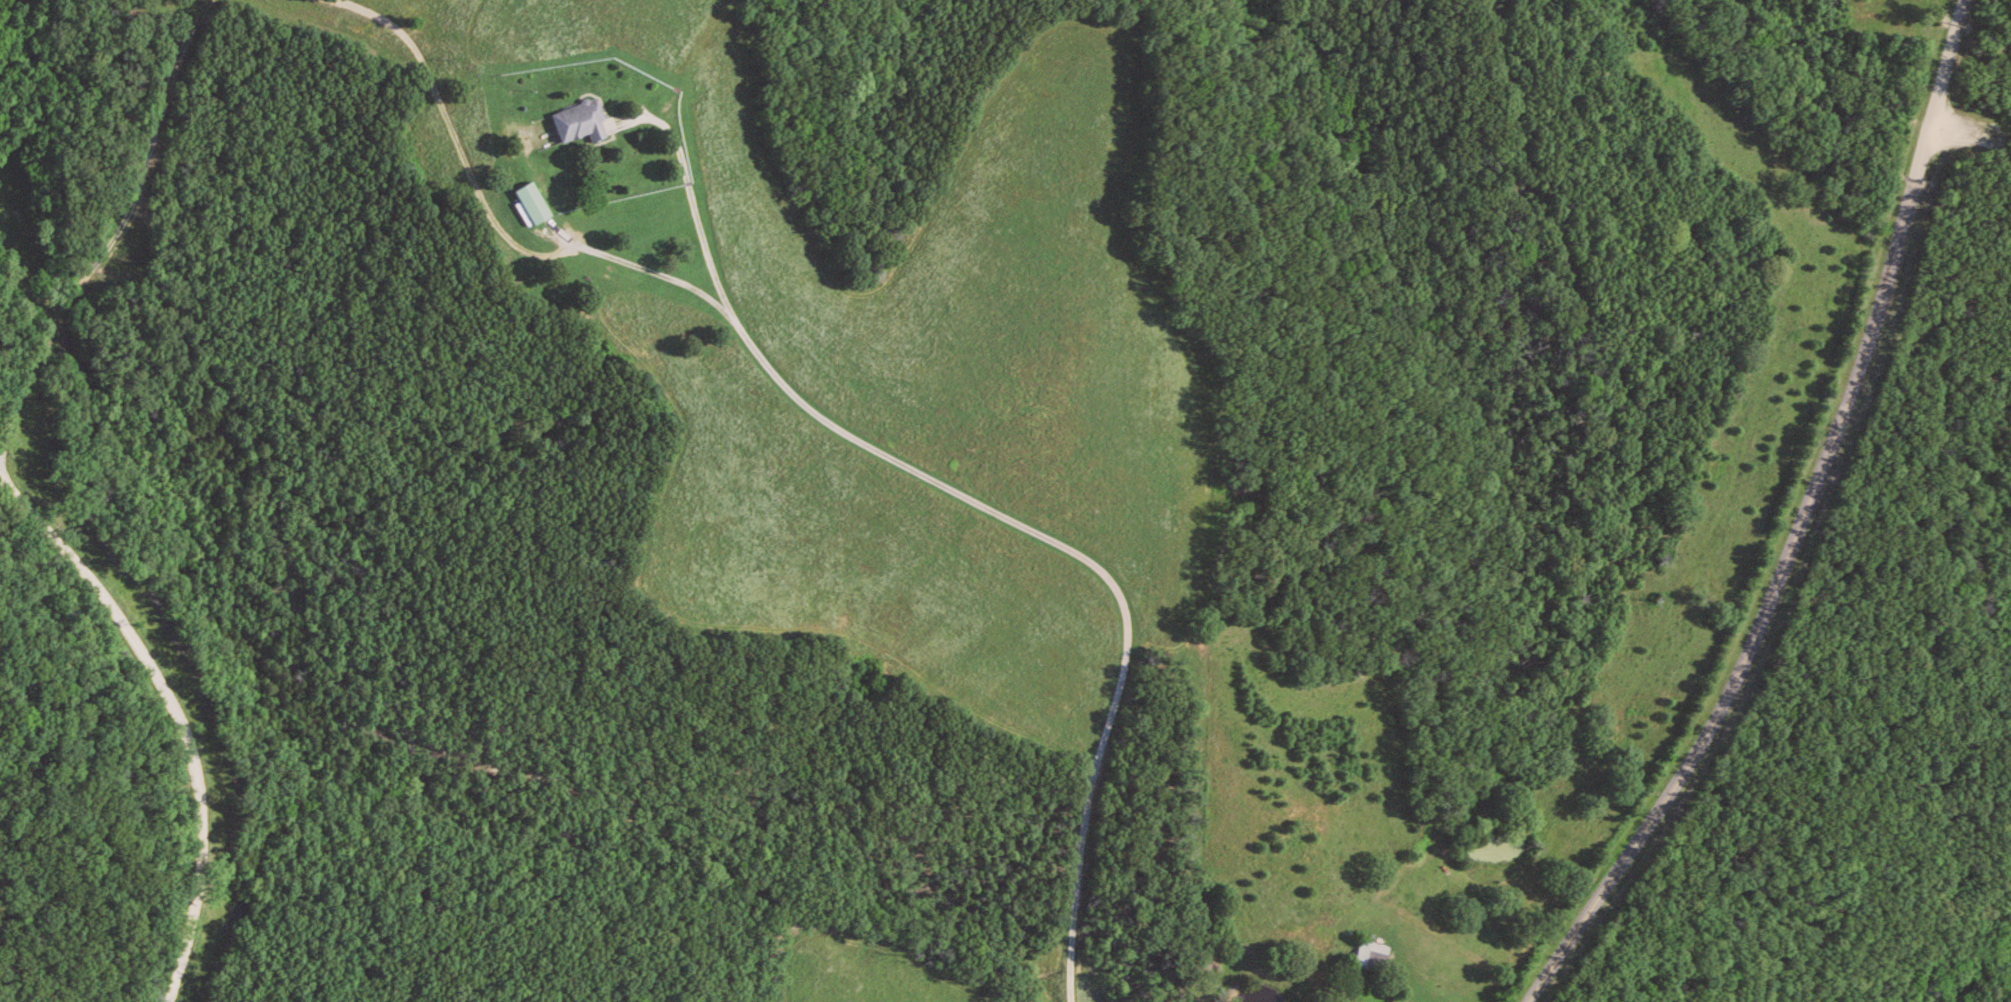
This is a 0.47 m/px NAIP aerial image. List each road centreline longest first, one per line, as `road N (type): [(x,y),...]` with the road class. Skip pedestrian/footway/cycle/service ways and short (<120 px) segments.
road 1 (tertiary): [(1527,1001),(1731,705),(1801,560),(1868,374),(1972,0)]
road 2 (residential): [(0,475),(127,622),(185,730),(211,815),(204,885),(164,1001)]

